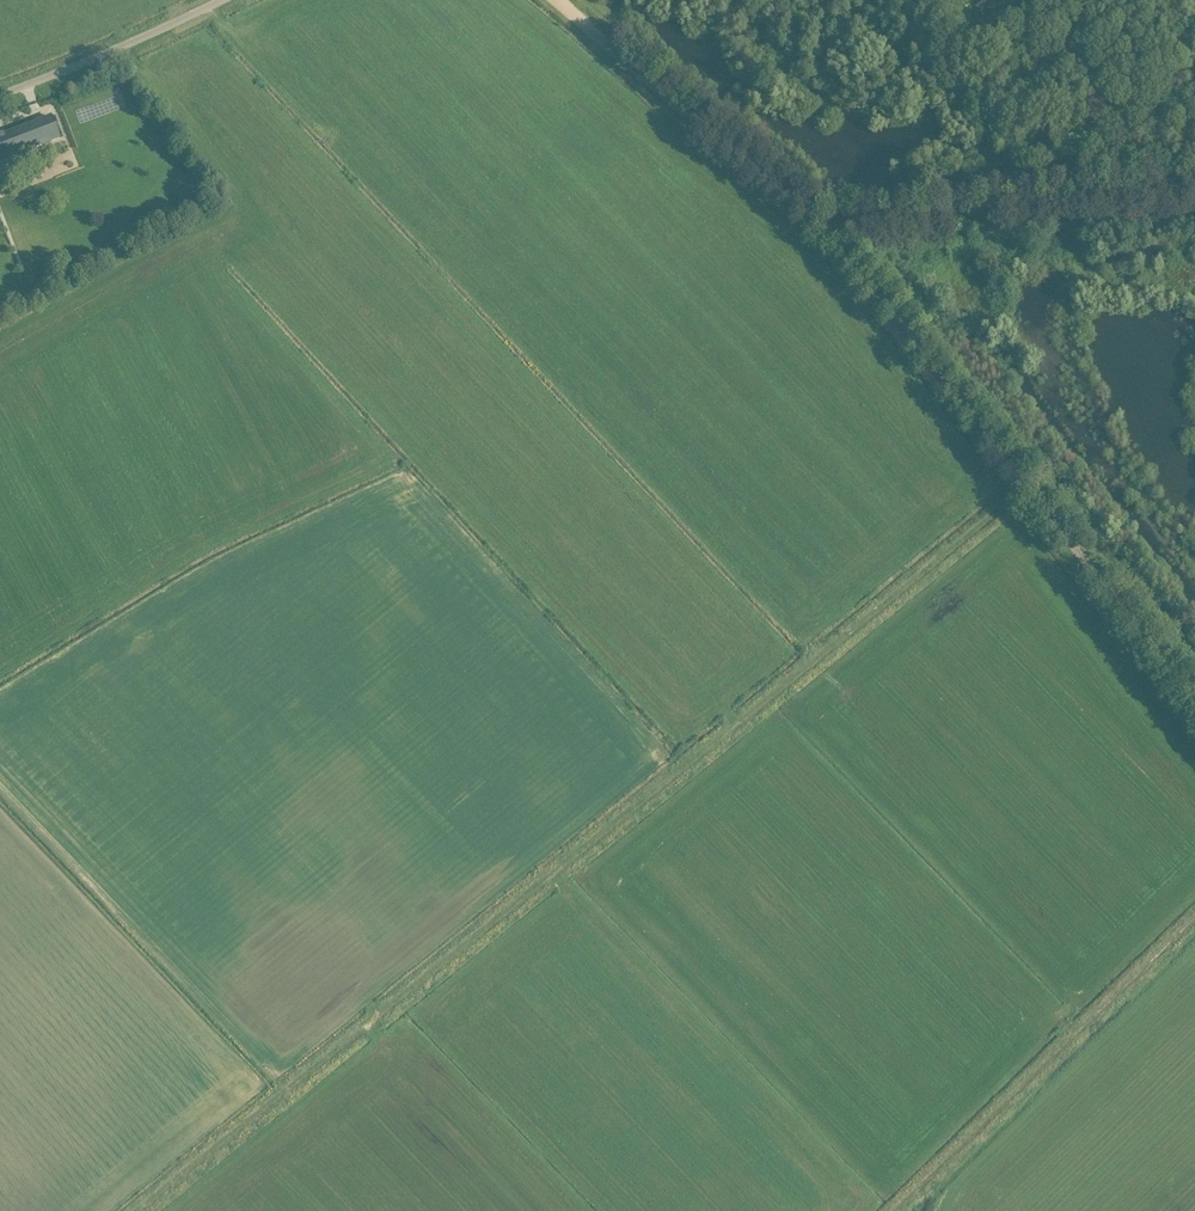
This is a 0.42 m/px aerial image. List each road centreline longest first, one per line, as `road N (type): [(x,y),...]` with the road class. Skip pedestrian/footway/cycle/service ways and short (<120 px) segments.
road 1 (track): [(143,1210),(1025,486)]
road 2 (unclassified): [(555,0),(826,230),(1194,704)]
road 3 (unclassified): [(220,0),(0,93)]

